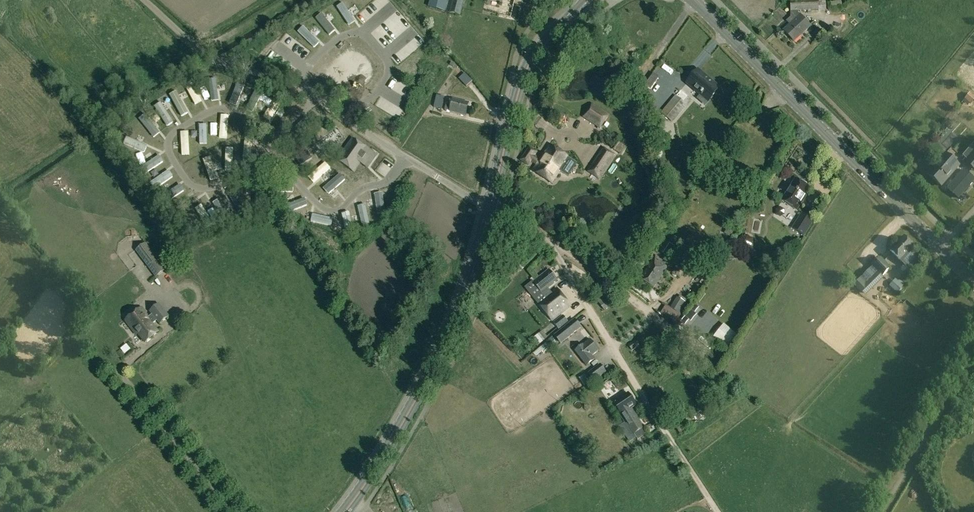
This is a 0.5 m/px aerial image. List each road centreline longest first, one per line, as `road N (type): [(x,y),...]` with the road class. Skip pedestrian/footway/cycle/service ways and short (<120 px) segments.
road 1 (unclassified): [(489,206),(317,94),(215,58),(144,0)]
road 2 (secondary): [(973,282),(694,0)]
road 3 (secondary): [(344,511),(455,322),(489,206)]
road 4 (residential): [(718,511),(566,269)]
road 5 (secondary): [(489,206),(523,73),(590,0)]
road 6 (track): [(552,247),(654,315),(612,345)]

